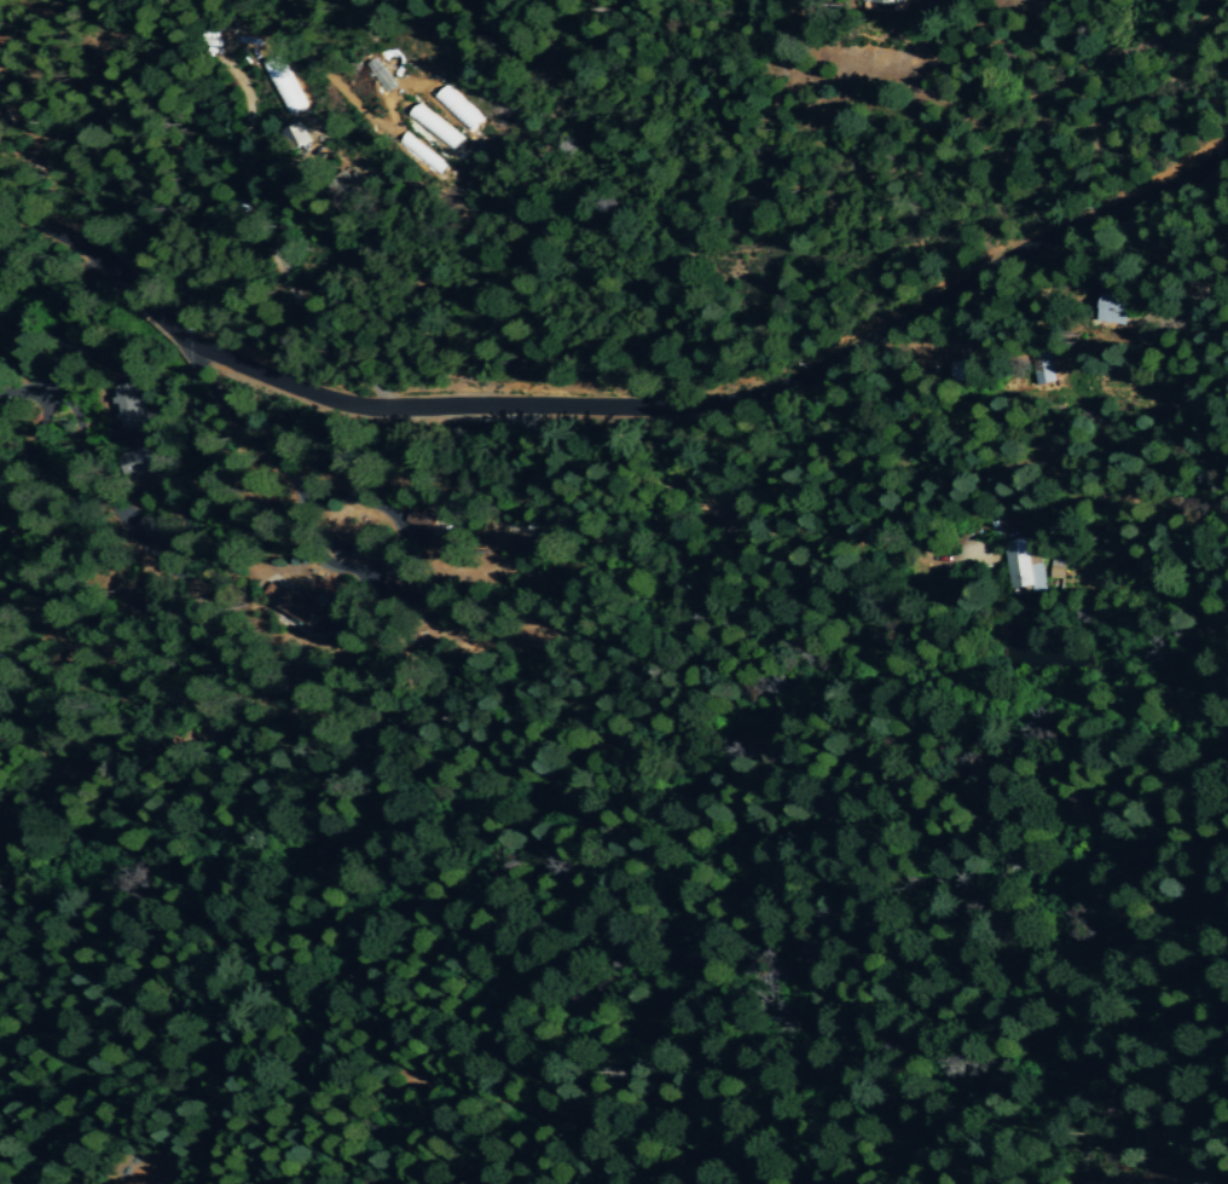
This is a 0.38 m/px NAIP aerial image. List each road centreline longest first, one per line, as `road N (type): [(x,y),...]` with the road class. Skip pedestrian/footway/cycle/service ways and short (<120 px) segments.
road 1 (residential): [(0,216),(85,261),(184,340),(289,388),(366,406),(625,409),(764,386),(1169,183),(1227,144)]

